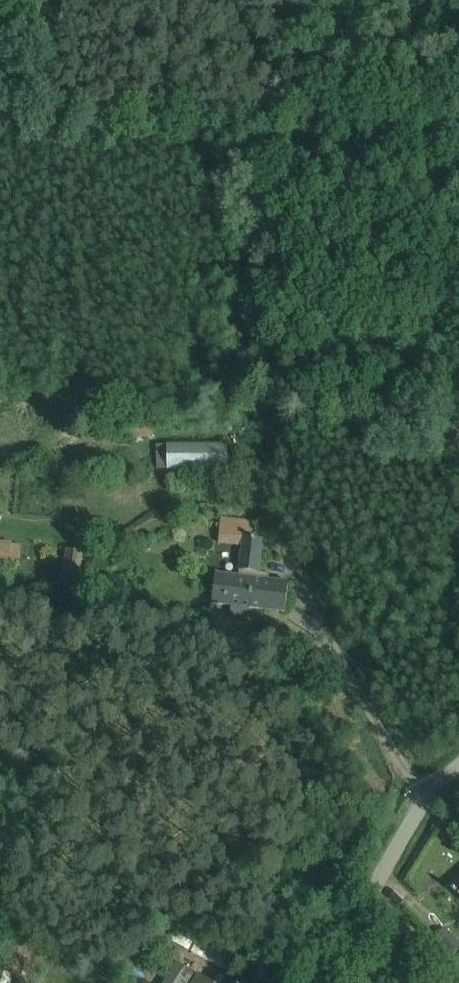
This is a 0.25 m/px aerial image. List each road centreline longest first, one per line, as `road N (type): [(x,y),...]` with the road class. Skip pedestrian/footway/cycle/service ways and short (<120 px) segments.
road 1 (unclassified): [(235,422),(244,474),(379,734),(428,801)]
road 2 (unclassified): [(365,905),(428,801)]

